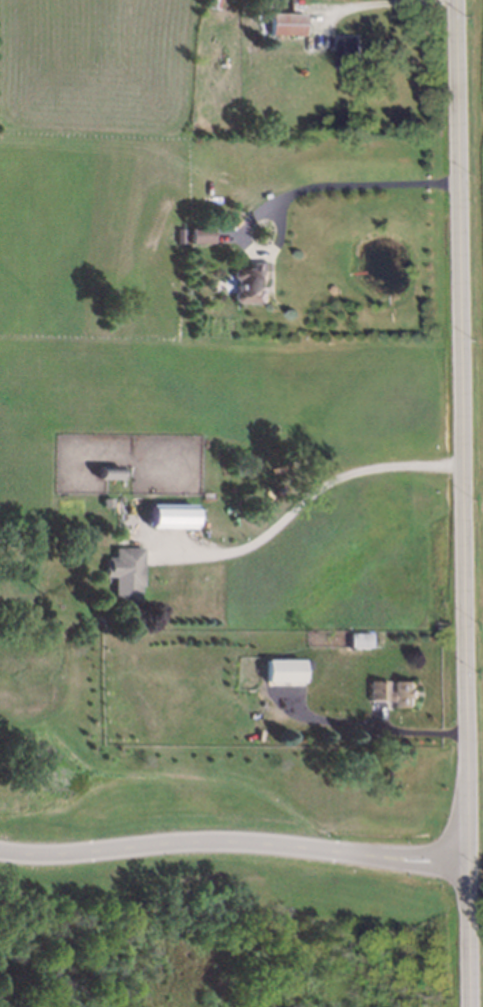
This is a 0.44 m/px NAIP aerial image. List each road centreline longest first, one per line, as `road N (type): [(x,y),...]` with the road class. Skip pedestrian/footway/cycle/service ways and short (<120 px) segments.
road 1 (tertiary): [(451,0),(469,1006)]

